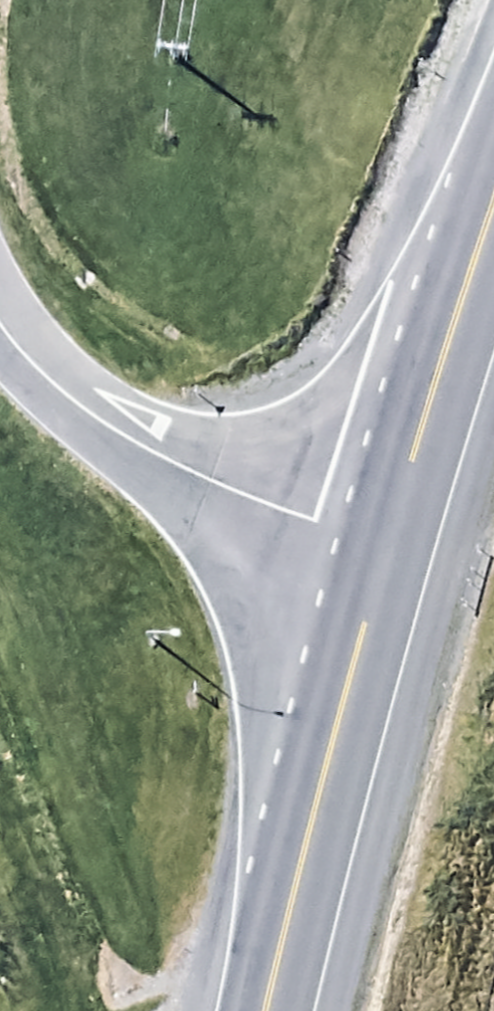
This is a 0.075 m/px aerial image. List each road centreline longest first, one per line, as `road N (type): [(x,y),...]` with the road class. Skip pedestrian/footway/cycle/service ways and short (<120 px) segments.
road 1 (unclassified): [(361,613),(14,407),(0,361)]
road 2 (trunk): [(361,613),(493,187)]
road 3 (trunk): [(260,1010),(361,613)]

